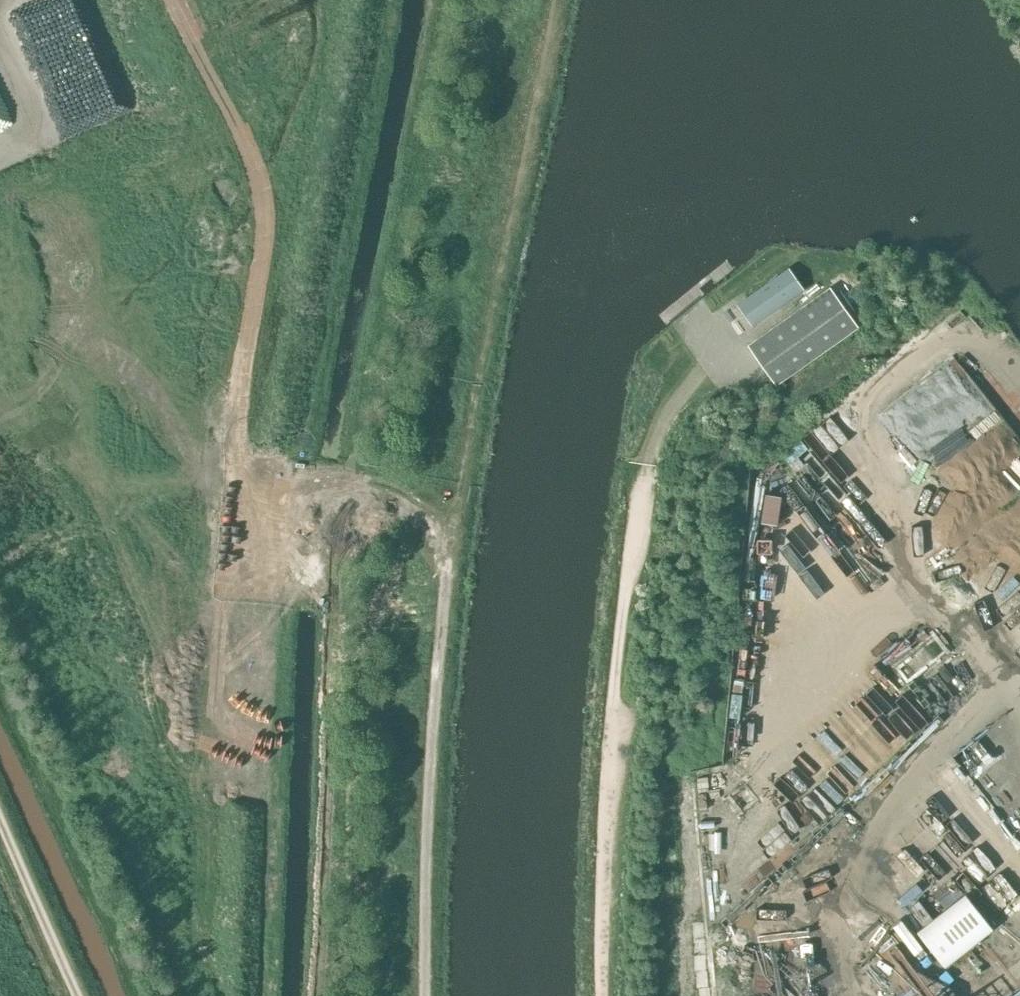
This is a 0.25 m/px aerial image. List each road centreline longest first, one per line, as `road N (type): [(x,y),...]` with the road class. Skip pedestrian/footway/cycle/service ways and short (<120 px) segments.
road 1 (track): [(0,824),(77,995)]

